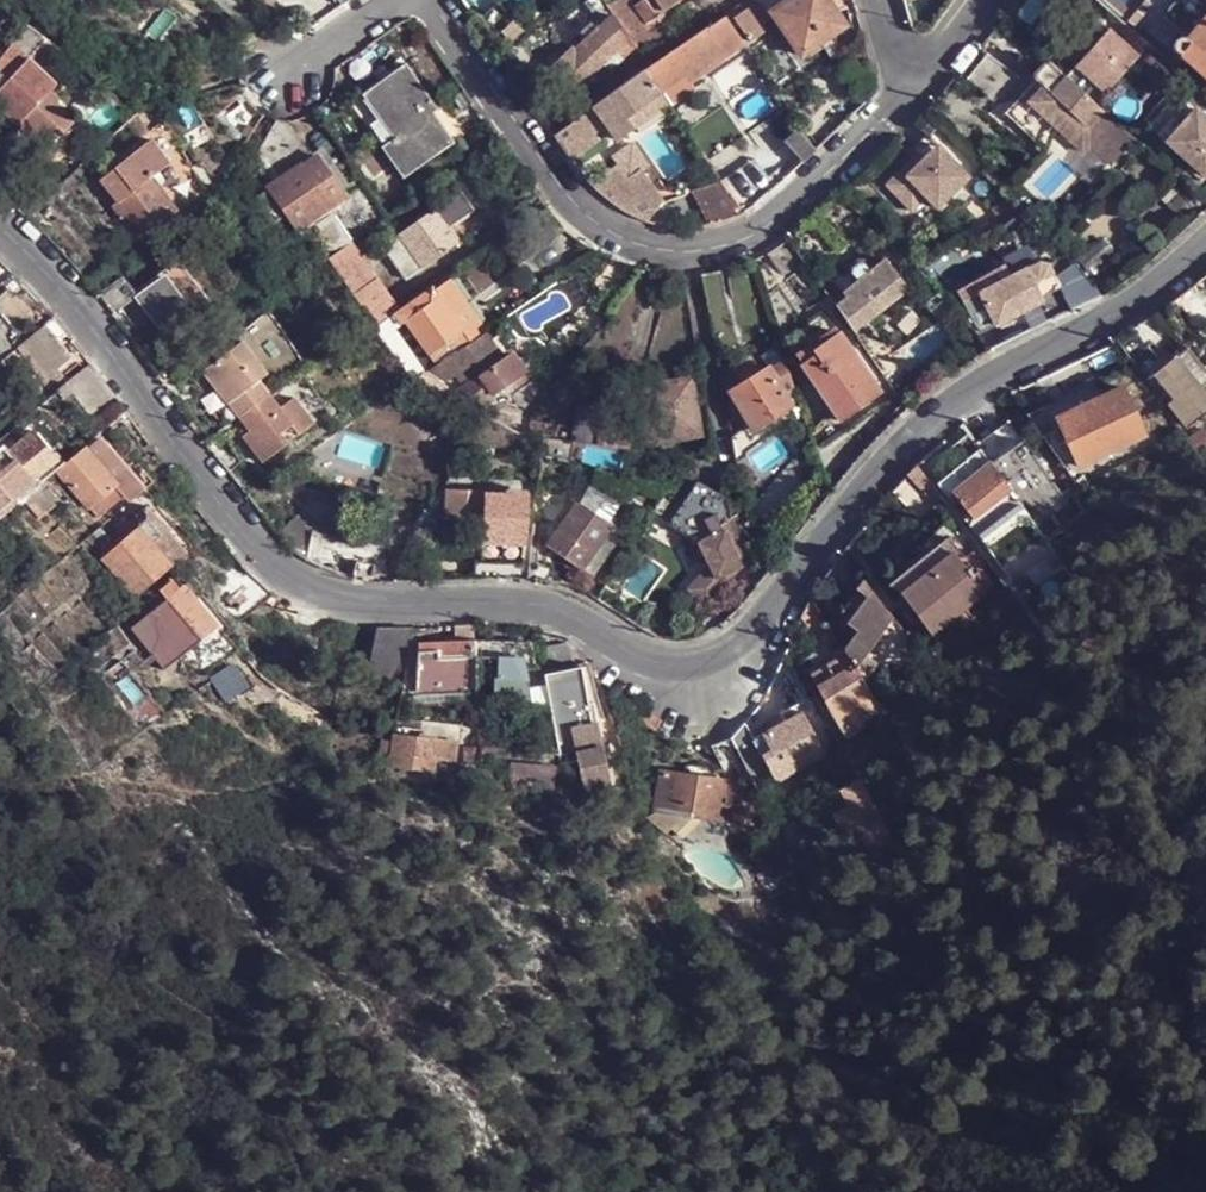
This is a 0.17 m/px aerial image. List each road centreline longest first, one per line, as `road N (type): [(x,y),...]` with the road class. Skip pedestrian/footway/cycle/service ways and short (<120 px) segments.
road 1 (residential): [(1205,244),(1122,311),(965,391),(900,443),(735,656),(696,668),(654,662),(533,602),(381,607),(297,587),(259,558),(75,305),(0,229)]
road 2 (residential): [(907,96),(765,233),(711,253),(658,251),(606,237),(568,200),(433,0)]
road 3 (residential): [(396,0),(282,77)]
road 4 (residential): [(993,0),(907,96)]

